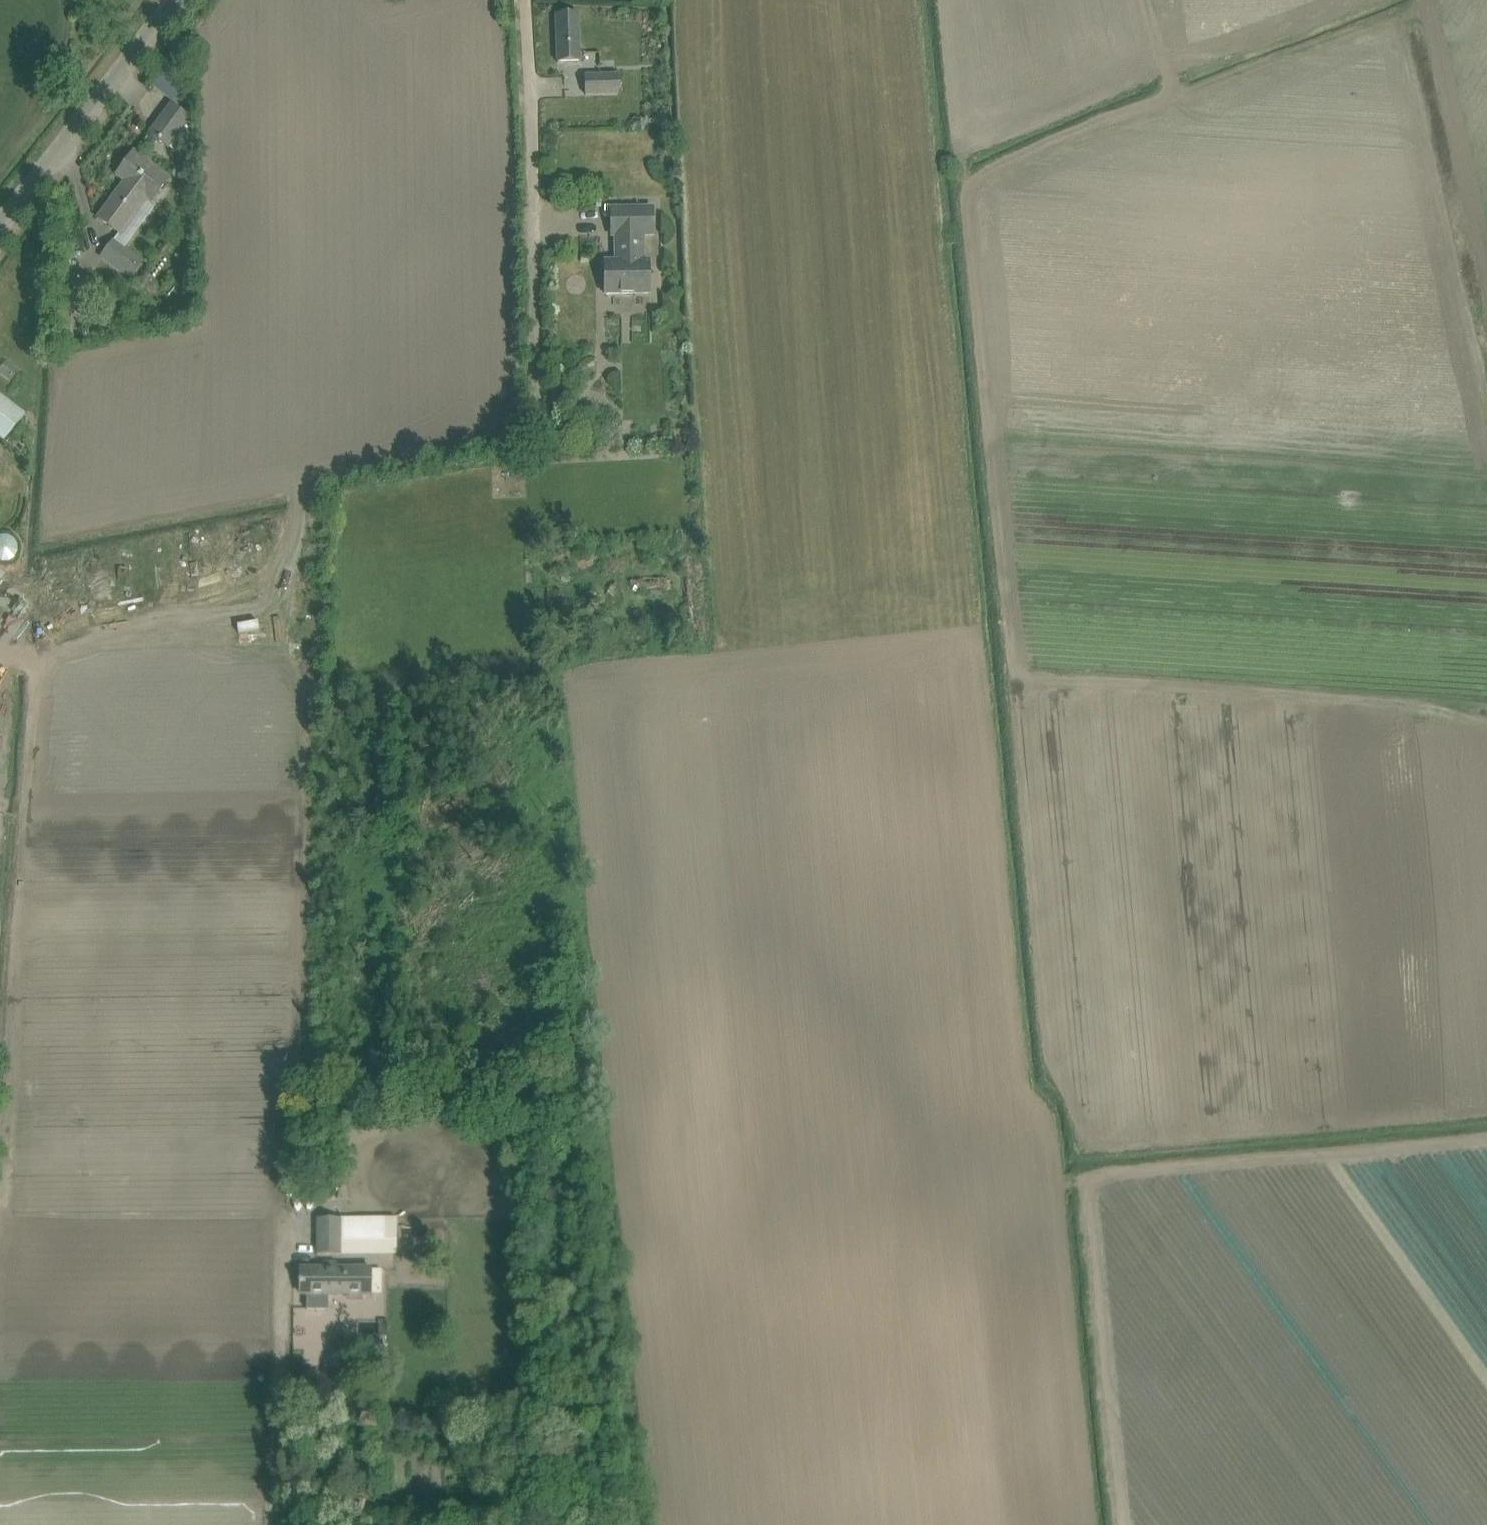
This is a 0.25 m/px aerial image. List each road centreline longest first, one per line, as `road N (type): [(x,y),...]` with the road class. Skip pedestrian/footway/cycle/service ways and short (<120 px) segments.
road 1 (unclassified): [(538,467),(520,0)]
road 2 (unclassified): [(0,221),(173,0)]
road 3 (unclassified): [(272,1524),(274,1314)]

